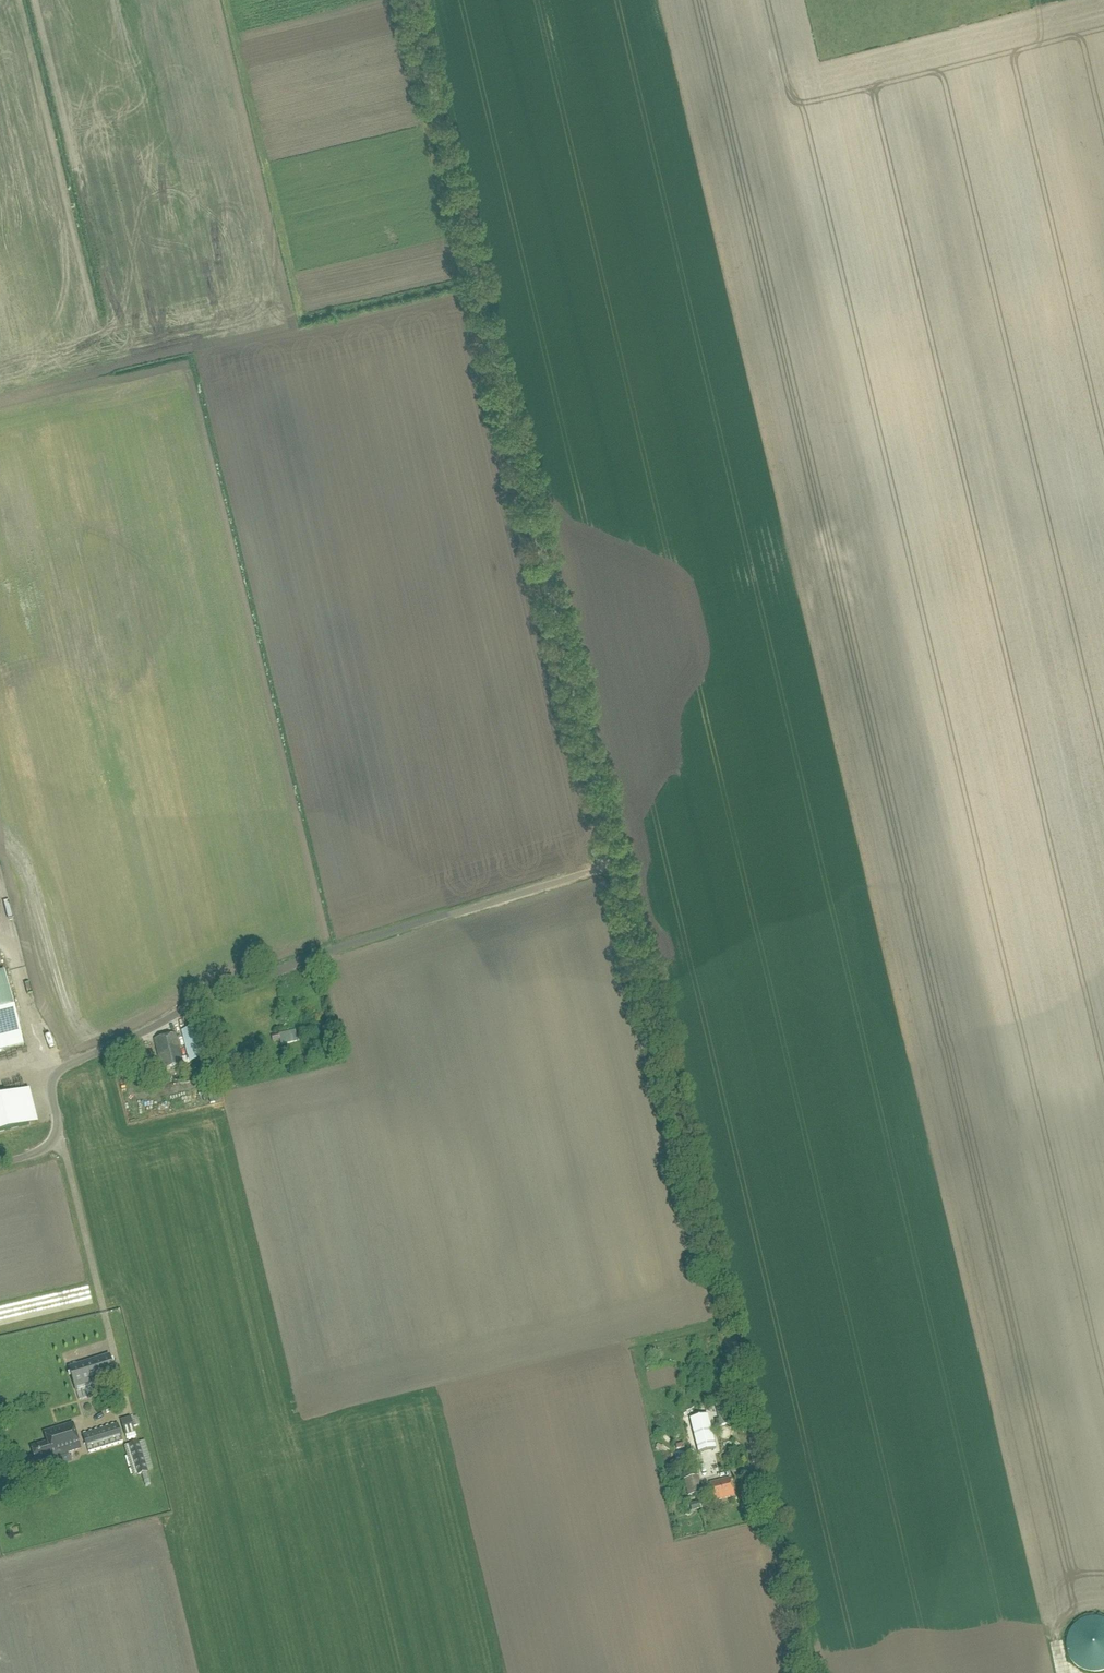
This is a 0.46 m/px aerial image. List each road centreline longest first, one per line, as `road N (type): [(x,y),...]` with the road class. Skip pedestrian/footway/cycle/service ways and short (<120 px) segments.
road 1 (unclassified): [(617,861),(410,0)]
road 2 (unclassified): [(812,1672),(617,861)]
road 3 (unclassified): [(0,1165),(55,1140),(51,1086),(59,1071),(217,992),(617,861)]

